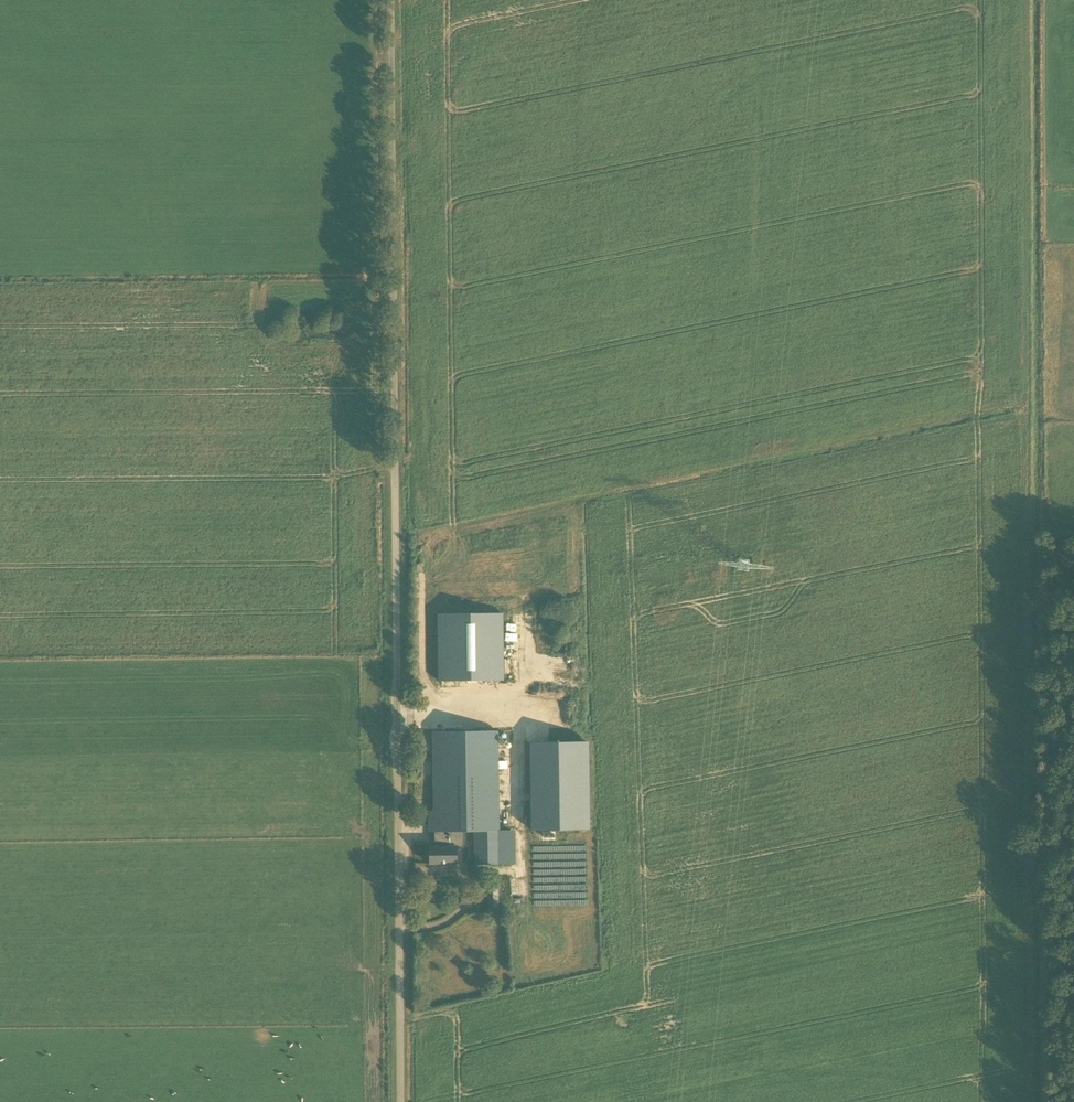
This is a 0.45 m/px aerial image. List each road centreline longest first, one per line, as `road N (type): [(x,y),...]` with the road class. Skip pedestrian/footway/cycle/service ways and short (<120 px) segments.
road 1 (unclassified): [(402,1101),(393,0)]

